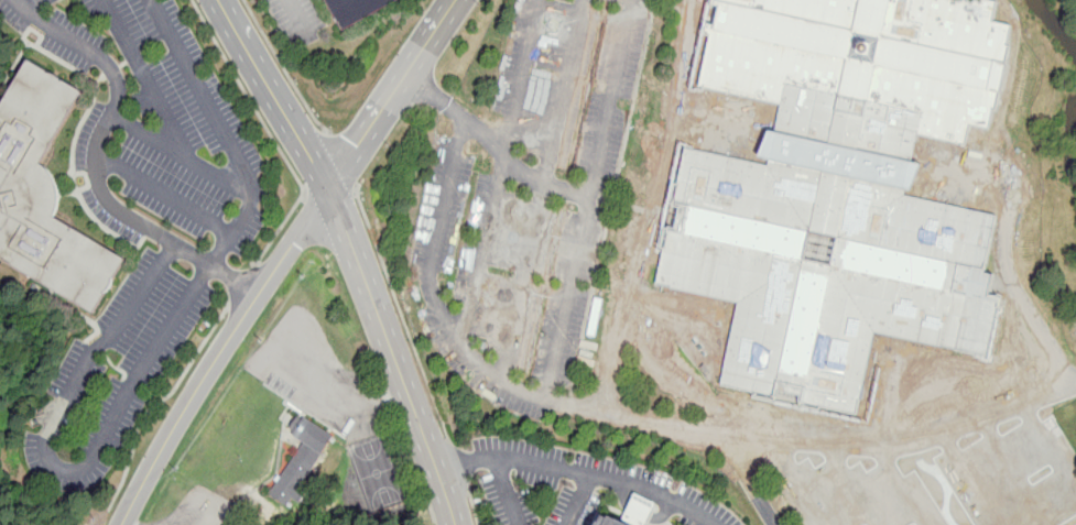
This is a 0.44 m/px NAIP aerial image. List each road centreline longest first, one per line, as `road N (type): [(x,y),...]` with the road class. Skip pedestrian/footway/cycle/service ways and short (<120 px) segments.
road 1 (residential): [(122,524),(229,341),(294,242),(334,200)]
road 2 (secondary): [(456,524),(334,200)]
road 3 (residential): [(334,200),(343,167),(456,0)]
road 4 (secondary): [(334,200),(220,0)]

